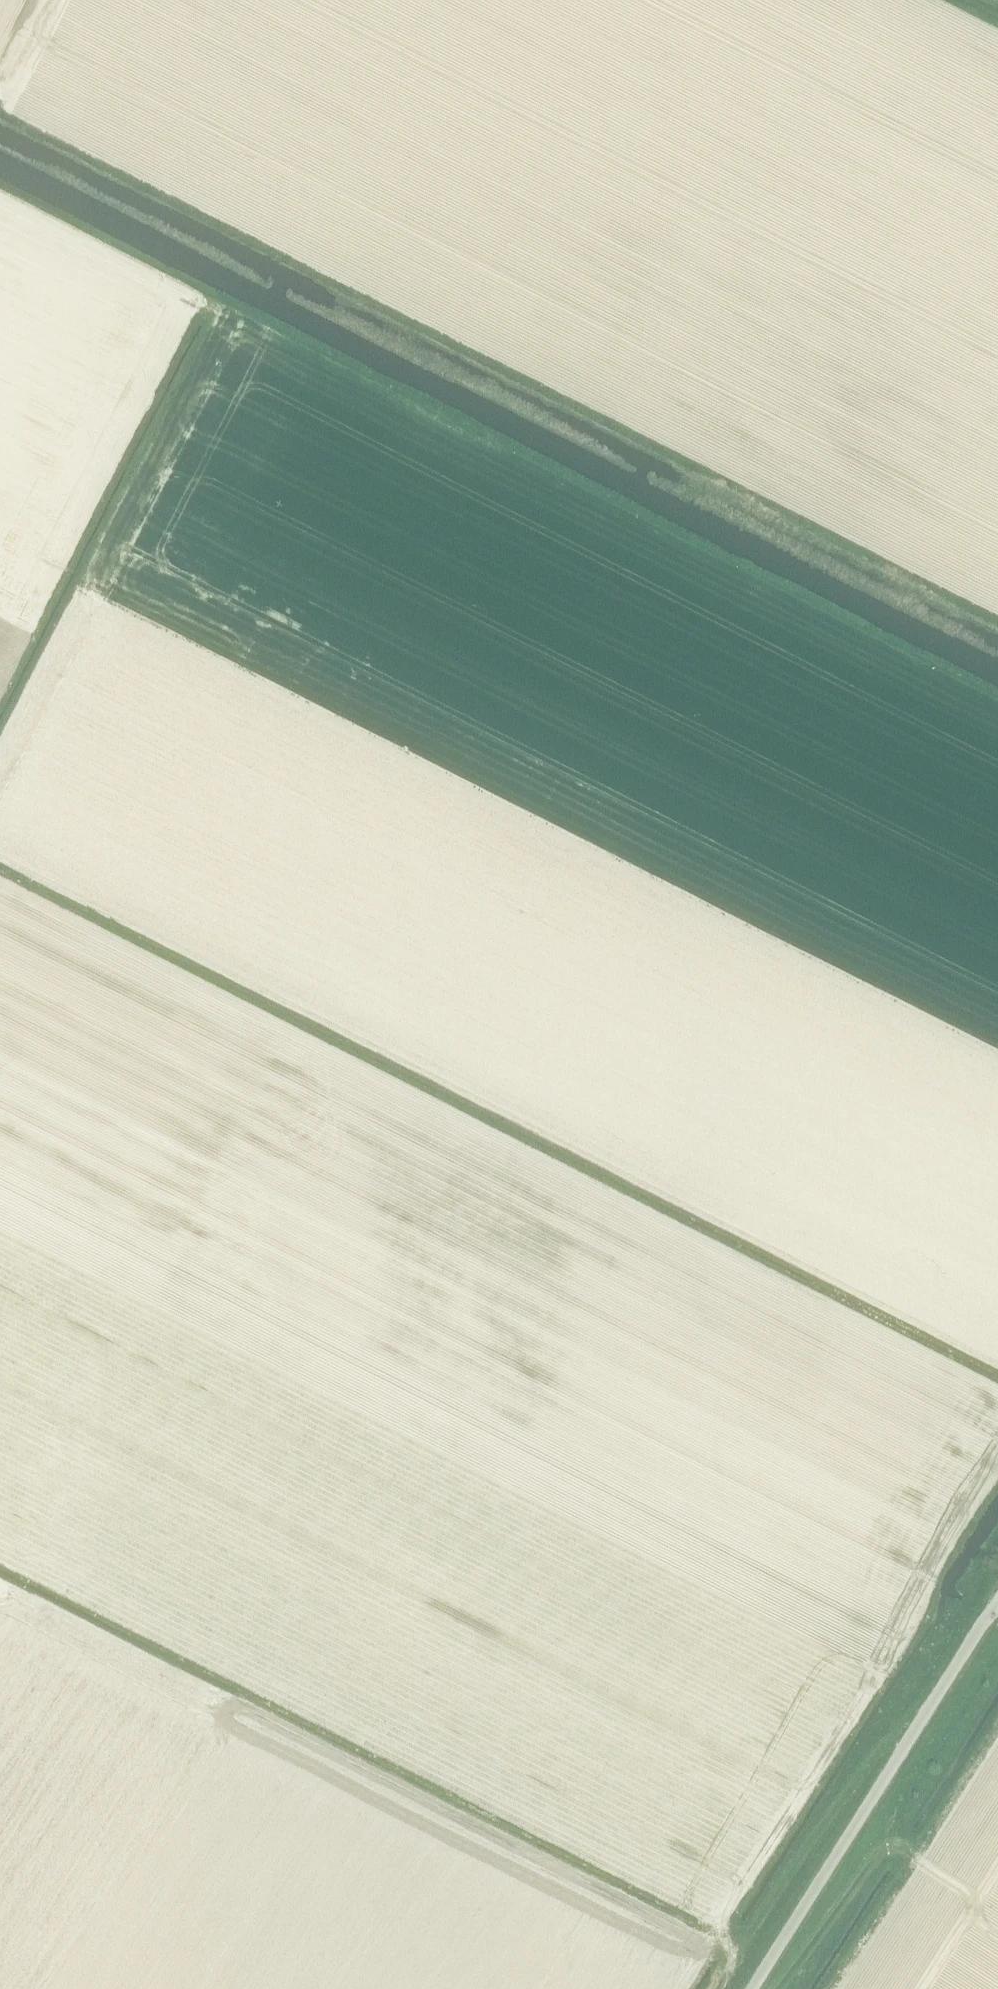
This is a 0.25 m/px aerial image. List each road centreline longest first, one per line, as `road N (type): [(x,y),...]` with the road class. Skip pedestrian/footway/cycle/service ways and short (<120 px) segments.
road 1 (unclassified): [(755,1988),(997,1607)]
road 2 (track): [(927,1714),(827,1828),(721,1988)]
road 3 (track): [(780,1988),(889,1851),(911,1858)]

